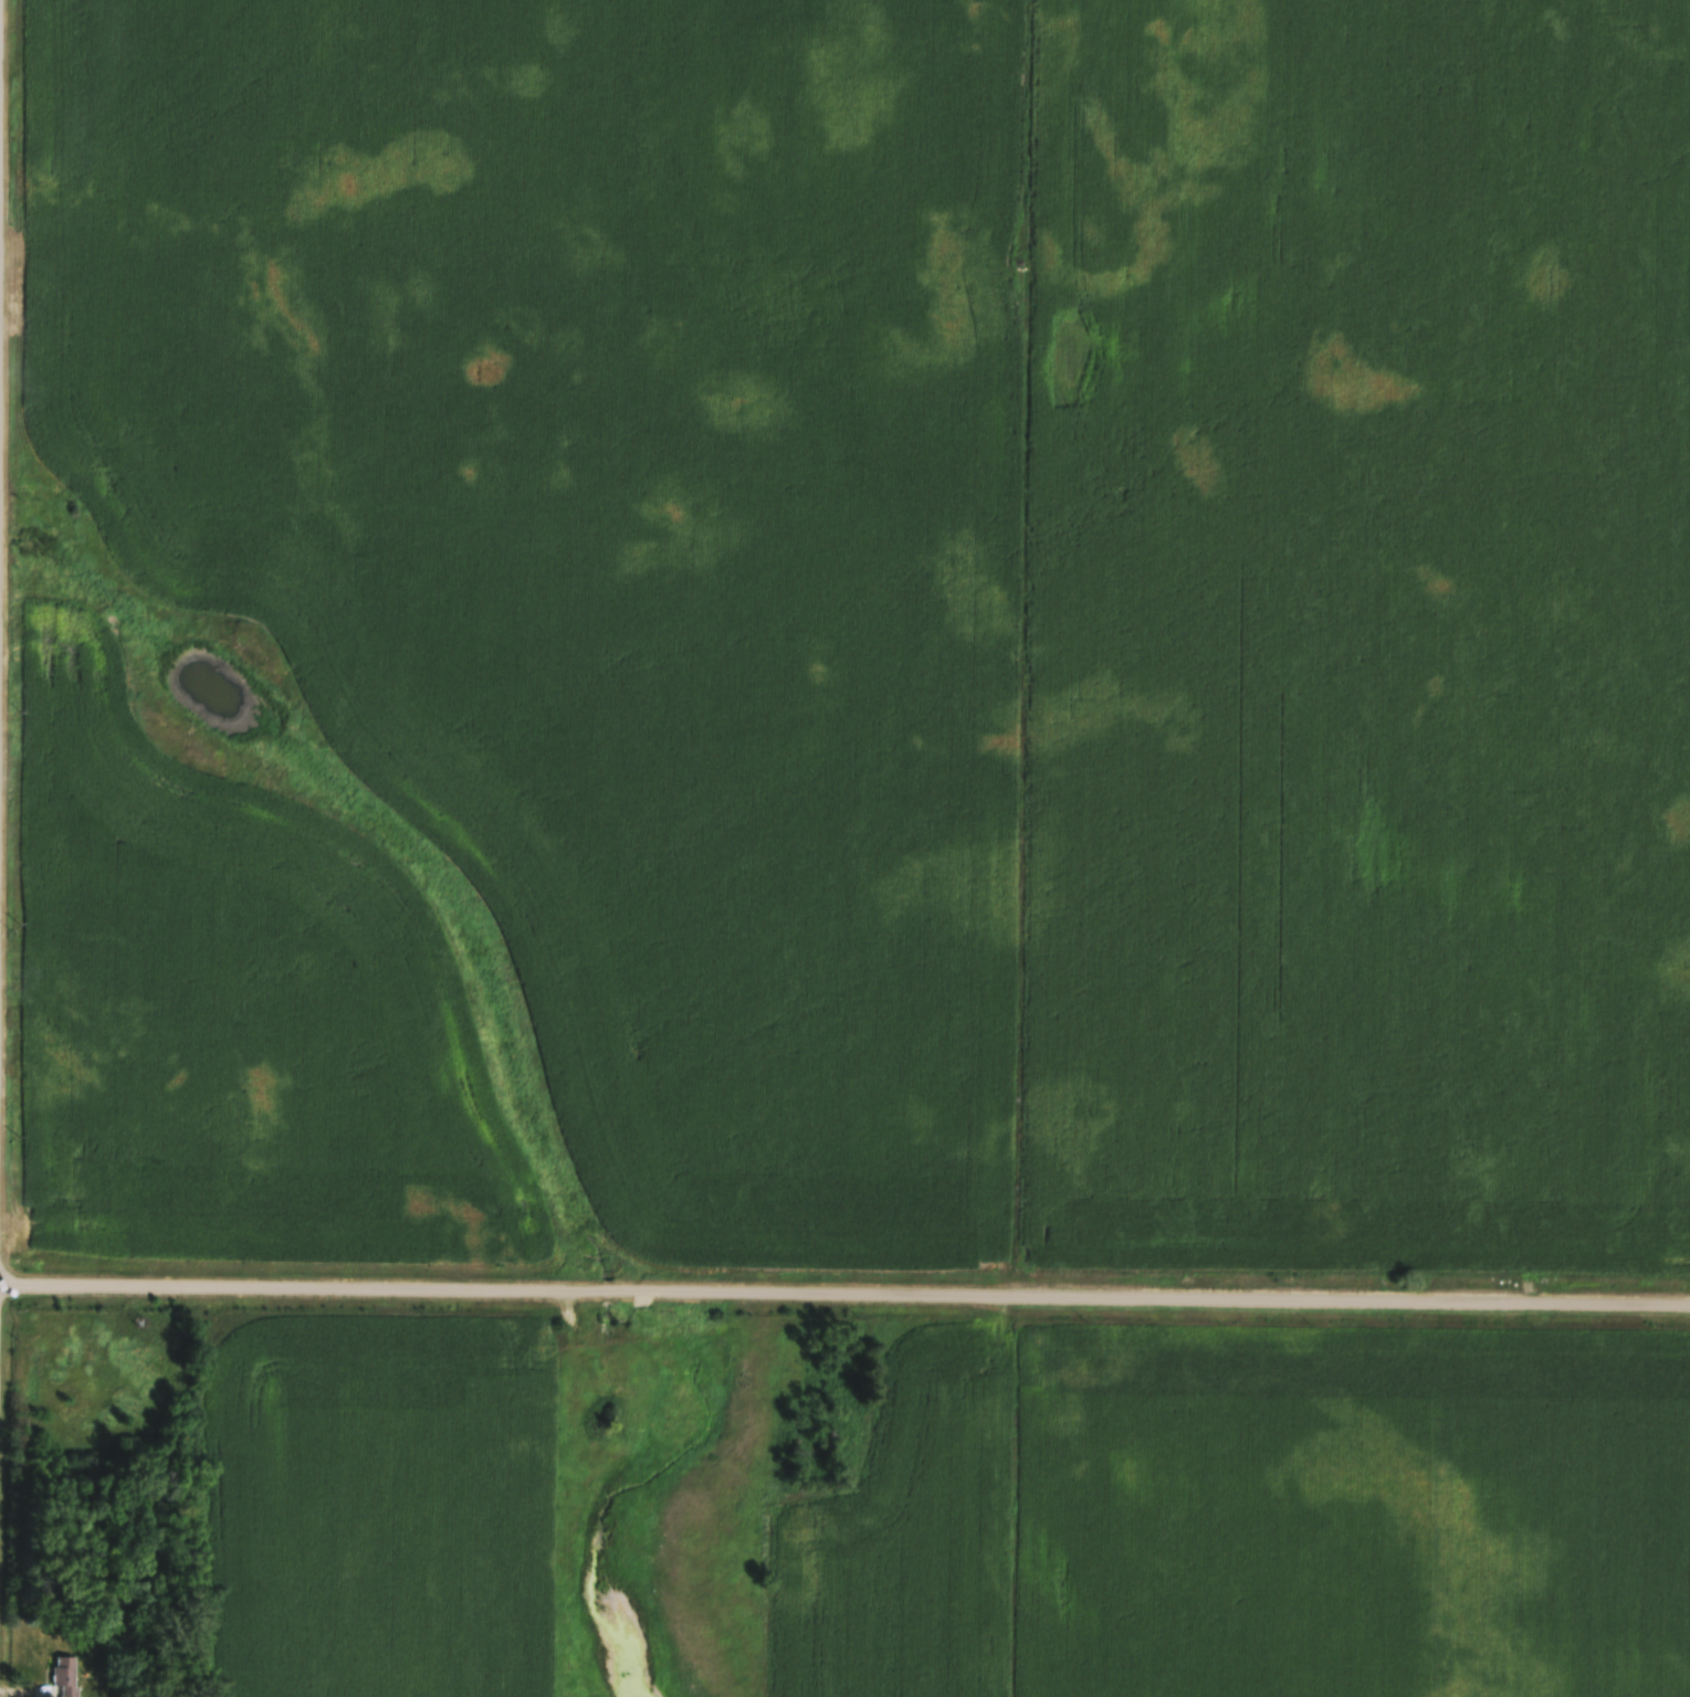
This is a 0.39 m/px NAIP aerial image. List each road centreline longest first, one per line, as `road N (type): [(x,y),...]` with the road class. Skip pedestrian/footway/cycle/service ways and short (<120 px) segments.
road 1 (residential): [(1689,1306),(0,1293)]

